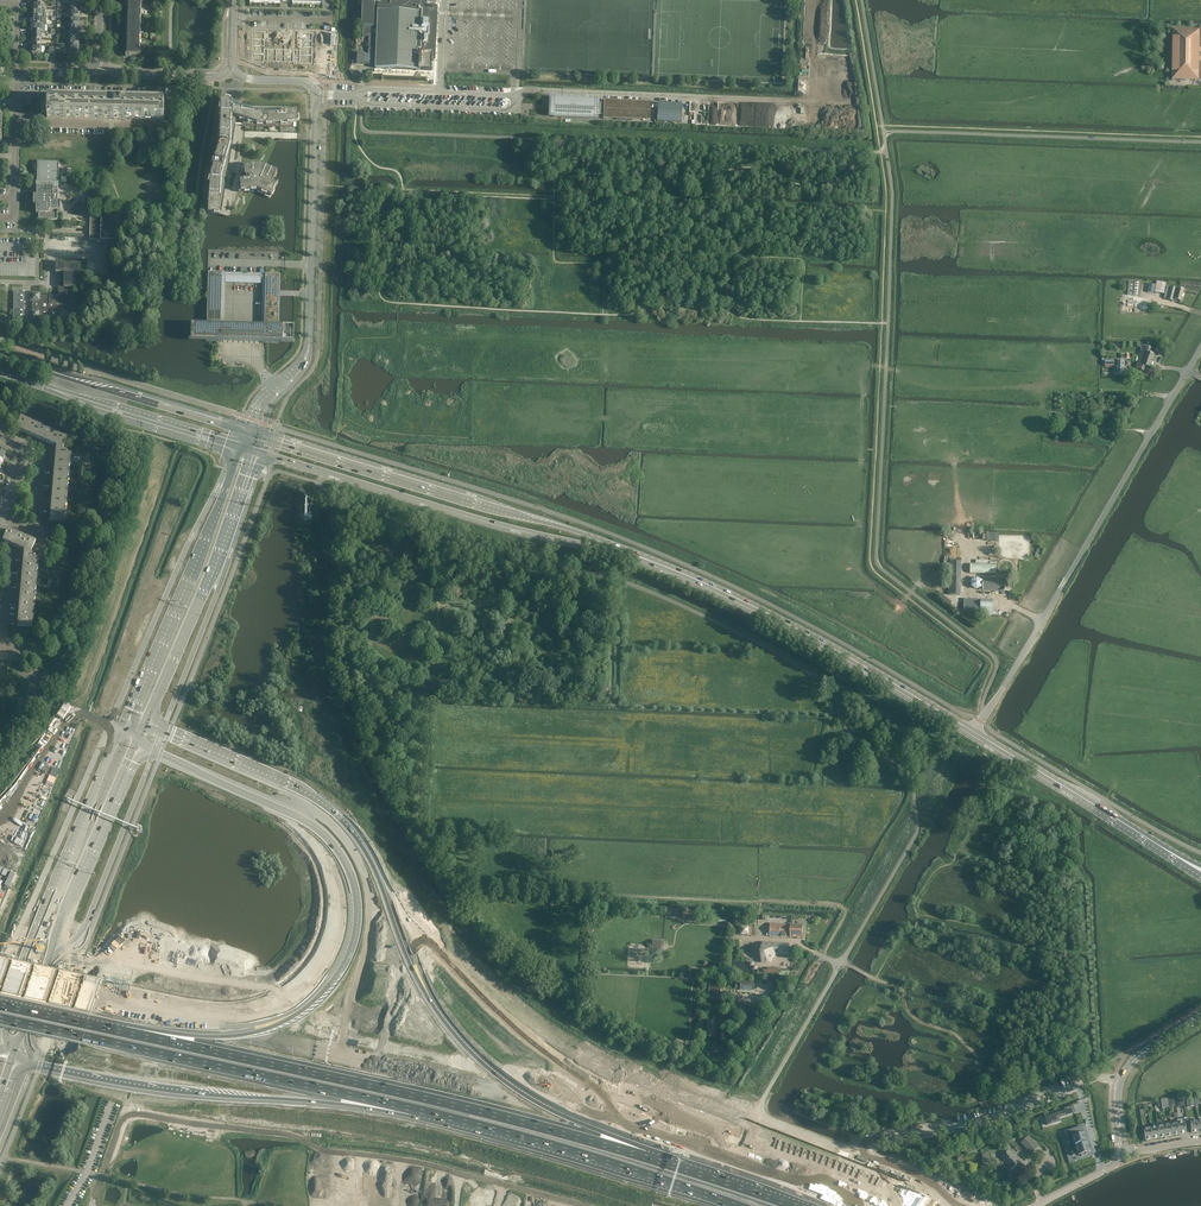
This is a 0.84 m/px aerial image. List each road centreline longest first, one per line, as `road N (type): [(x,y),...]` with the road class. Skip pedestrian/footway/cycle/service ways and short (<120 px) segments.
road 1 (motorway): [(0,984),(546,1106),(865,1205)]
road 2 (motorway): [(699,1134),(570,1065),(504,1014),(431,944),(363,843),(325,804),(146,722)]
road 3 (unclassified): [(840,963),(764,1098),(761,1112),(770,1120),(846,1148),(951,1128),(1098,1078),(1121,1082)]
road 4 (motorway): [(699,1134),(197,1015)]
road 5 (motorway): [(148,749),(293,817),(318,842),(336,882),(333,939),(306,981),(262,1005),(197,1015)]
road 6 (motorway): [(304,1102),(450,1126),(725,1205)]
road 7 (motorway): [(0,1018),(419,1108)]
road 8 (secondary): [(659,566),(594,537),(260,435)]
road 9 (secondary): [(255,452),(659,566)]
road 10 (motorway): [(419,1108),(764,1205)]
road 11 (secondary): [(972,733),(831,649),(659,566)]
road 12 (unclassified): [(309,350),(316,97),(308,82),(228,71)]
road 13 (primary): [(120,728),(25,956),(8,1018)]
road 14 (secondary): [(240,448),(120,728)]
road 15 (primary): [(20,1040),(128,759)]
road 16 (secondary): [(146,722),(255,452)]
road 17 (motorway): [(33,1065),(144,1086),(304,1102)]
road 18 (secondary): [(245,431),(0,355)]
road 19 (secondary): [(0,370),(240,448)]
road 20 (unclassified): [(1064,585),(1188,371)]
road 21 (secondary): [(1174,857),(972,733)]
road 22 (motorway): [(901,1205),(699,1134)]
road 23 (motorway): [(197,1015),(0,972)]
road 24 (unclassified): [(972,733),(1053,604)]
road 25 (unclassified): [(228,71),(129,76),(97,66)]

